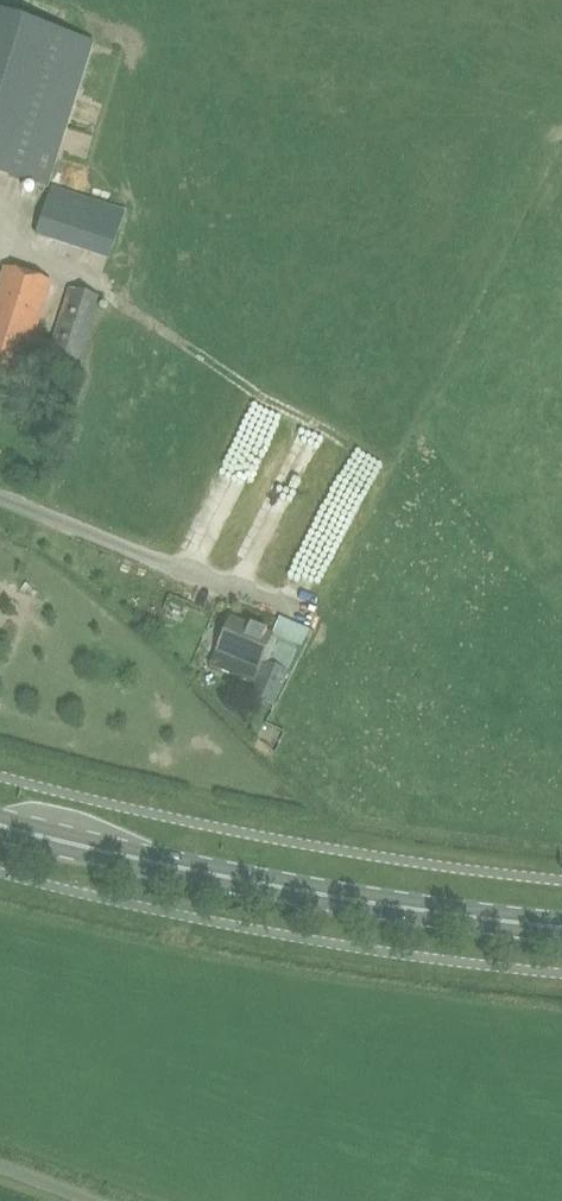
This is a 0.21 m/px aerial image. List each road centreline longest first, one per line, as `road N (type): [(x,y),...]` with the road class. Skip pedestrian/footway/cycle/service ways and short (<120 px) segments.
road 1 (secondary): [(561,926),(272,885),(0,824)]
road 2 (unclassified): [(0,495),(276,608)]

